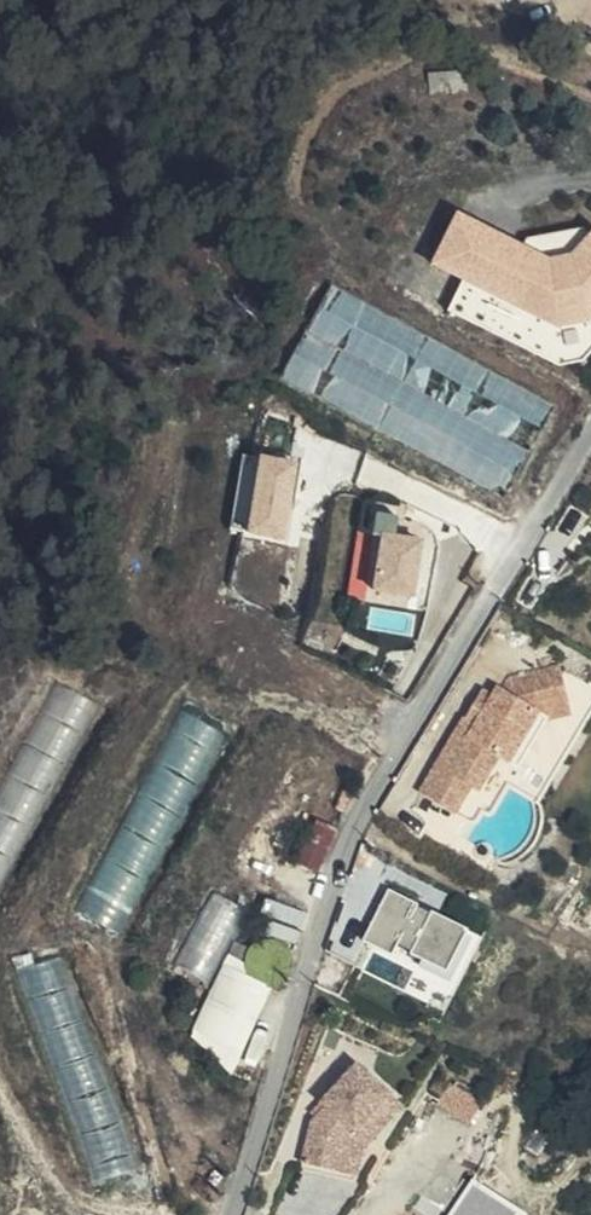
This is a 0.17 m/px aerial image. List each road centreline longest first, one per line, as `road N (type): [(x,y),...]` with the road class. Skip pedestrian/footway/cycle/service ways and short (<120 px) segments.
road 1 (residential): [(590,438),(356,827),(235,1214)]

